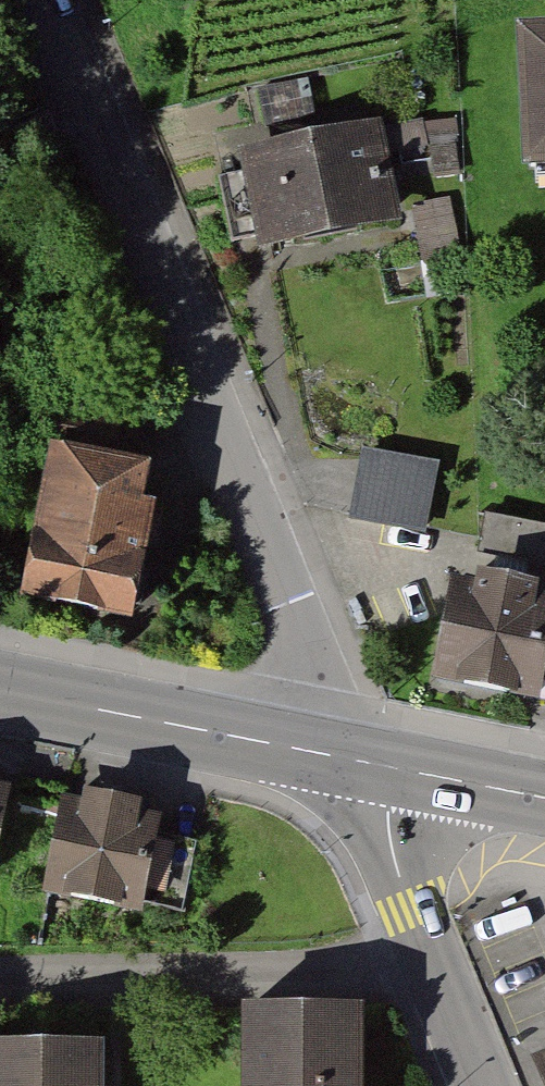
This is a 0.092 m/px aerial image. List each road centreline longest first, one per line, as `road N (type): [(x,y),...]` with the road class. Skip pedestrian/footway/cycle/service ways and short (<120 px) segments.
road 1 (residential): [(353,759),(39,0)]
road 2 (primary): [(0,692),(353,759)]
road 3 (residential): [(485,1085),(393,857),(387,807),(353,759)]
road 4 (primary): [(353,759),(544,798)]

